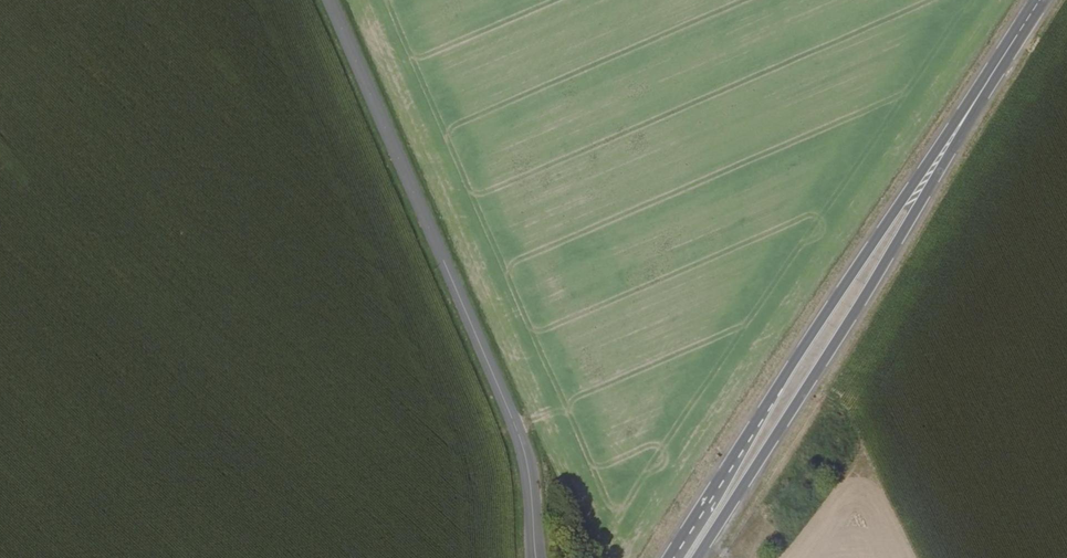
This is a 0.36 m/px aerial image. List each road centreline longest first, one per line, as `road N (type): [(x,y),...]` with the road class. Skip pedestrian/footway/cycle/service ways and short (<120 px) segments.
road 1 (primary): [(698,557),(908,233),(1026,29)]
road 2 (secondary): [(328,0),(526,453),(536,557)]
road 3 (primary): [(1026,29),(754,423)]
road 4 (primary): [(754,423),(668,557)]
road 5 (primary): [(754,423),(678,557)]

